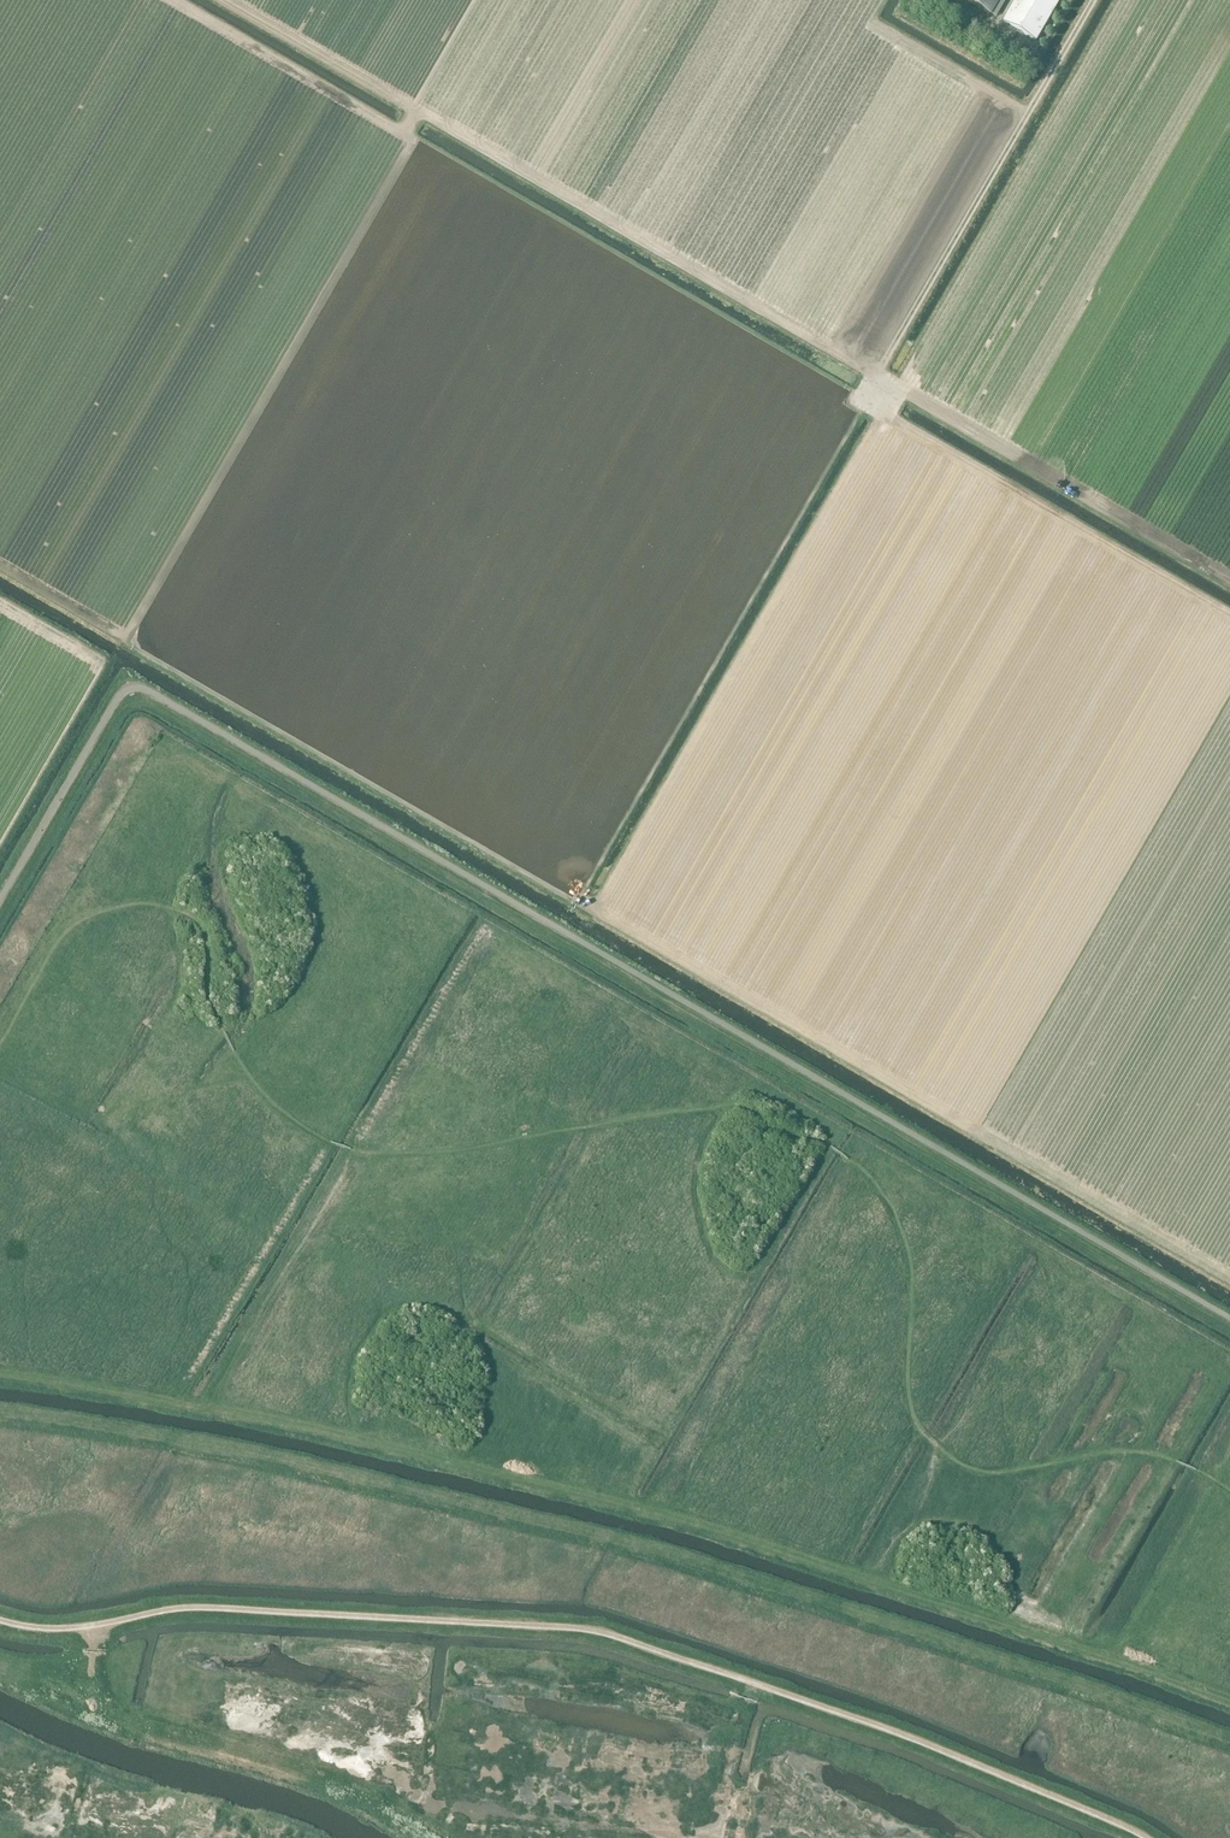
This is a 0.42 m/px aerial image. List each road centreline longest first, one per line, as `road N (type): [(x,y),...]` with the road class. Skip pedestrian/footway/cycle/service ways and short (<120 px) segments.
road 1 (track): [(872,384),(1094,0)]

